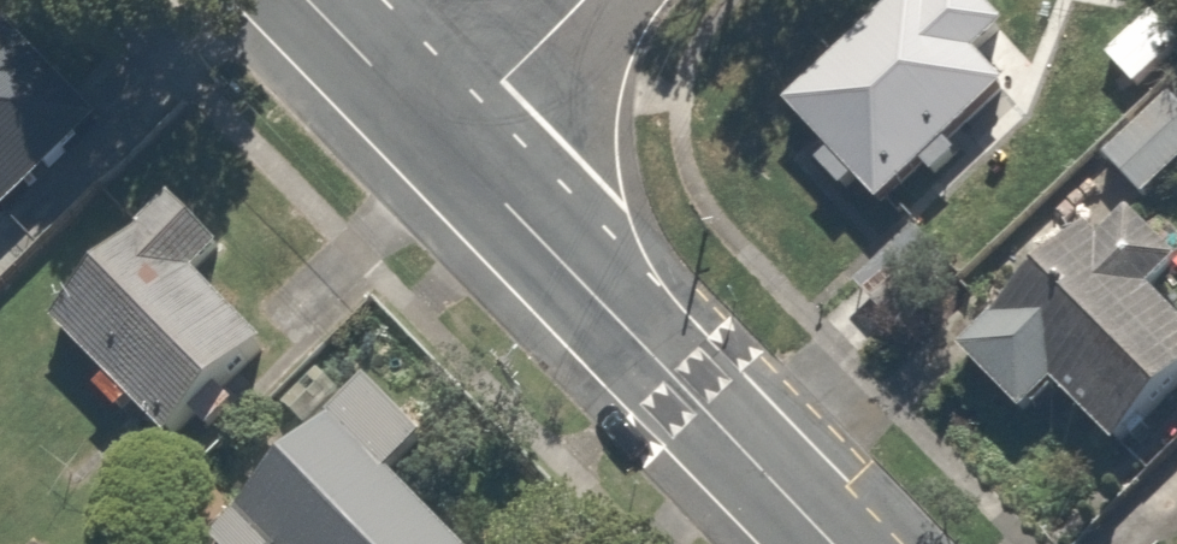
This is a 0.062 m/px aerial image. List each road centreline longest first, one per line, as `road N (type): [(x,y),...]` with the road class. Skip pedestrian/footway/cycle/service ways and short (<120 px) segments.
road 1 (residential): [(831,543),(442,137)]
road 2 (residential): [(442,137),(582,0)]
road 3 (residential): [(442,137),(309,0)]

